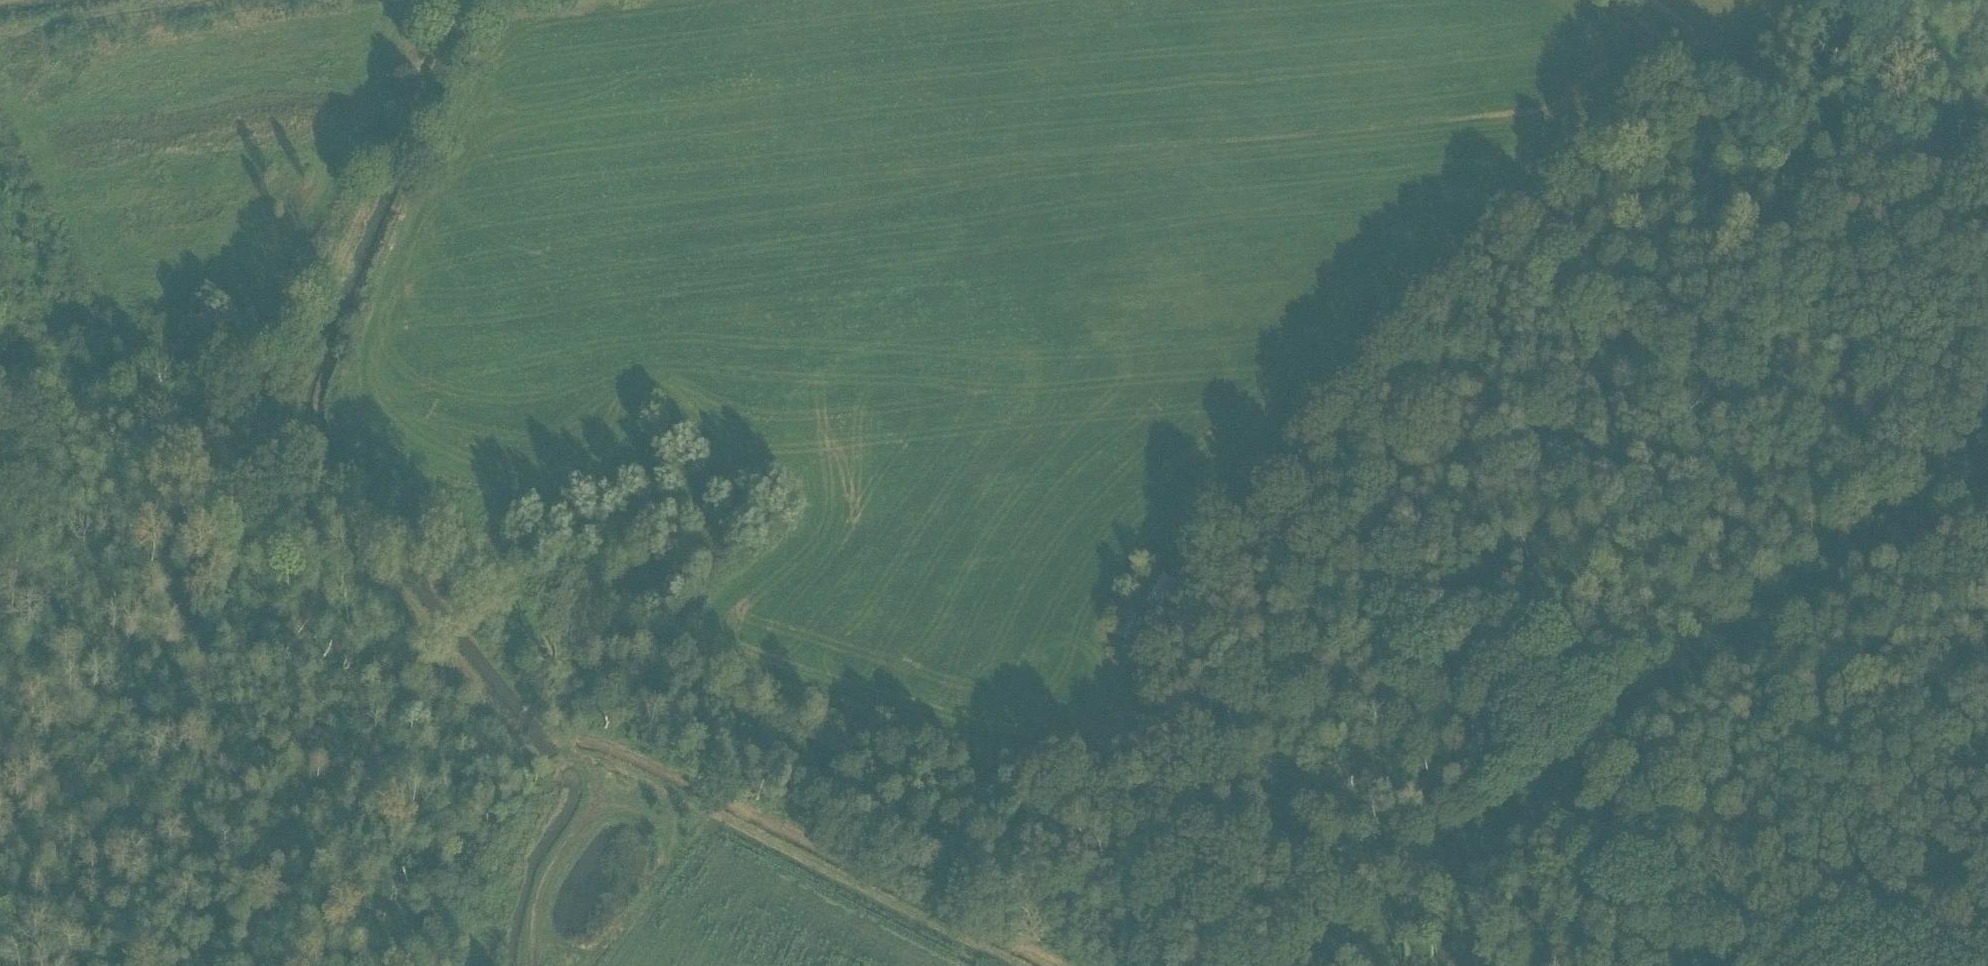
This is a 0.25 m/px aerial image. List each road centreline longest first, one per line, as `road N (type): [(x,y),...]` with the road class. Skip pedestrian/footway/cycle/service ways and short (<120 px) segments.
road 1 (track): [(1329,965),(1418,885),(1798,600),(1987,422)]
road 2 (unclassified): [(1613,0),(1742,87),(1987,158)]
road 3 (track): [(0,27),(165,0)]

